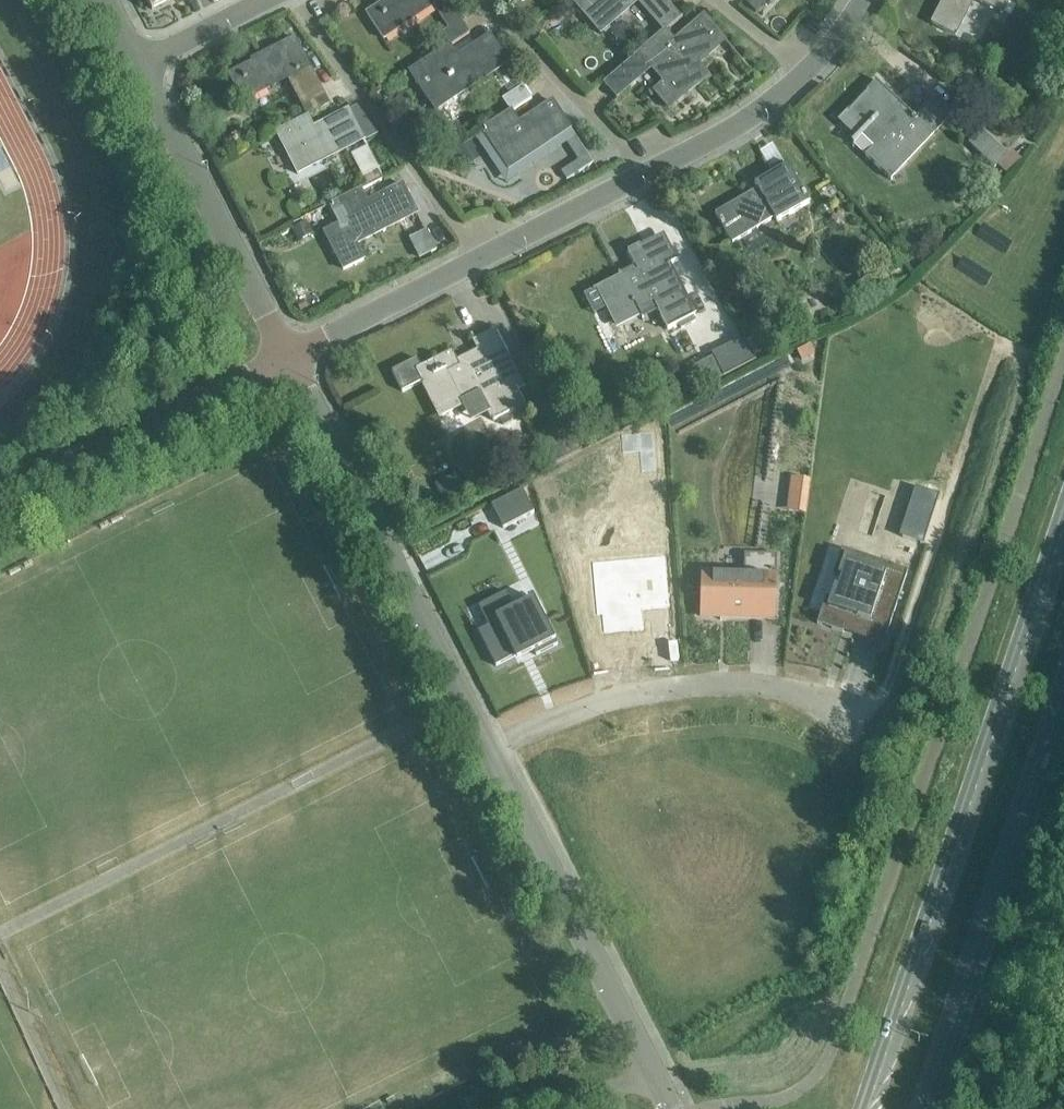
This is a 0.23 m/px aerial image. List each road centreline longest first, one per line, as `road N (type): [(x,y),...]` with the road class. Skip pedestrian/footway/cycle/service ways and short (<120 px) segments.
road 1 (secondary): [(1063,530),(868,1108)]
road 2 (residential): [(482,751),(287,355)]
road 3 (secondary): [(925,1108),(1063,696)]
road 4 (residential): [(671,1108),(482,751)]
road 5 (residential): [(482,751),(598,702),(666,690),(781,688),(853,714)]
road 6 (residential): [(287,355),(140,64)]
road 7 (residential): [(0,505),(287,355)]
road 8 (residential): [(477,259),(294,0)]
road 9 (residential): [(645,174),(487,0)]
road 10 (residential): [(287,355),(477,259)]
road 11 (residential): [(645,174),(807,76)]
road 12 (residential): [(477,259),(645,174)]
road 13 (residential): [(140,64),(265,0)]

